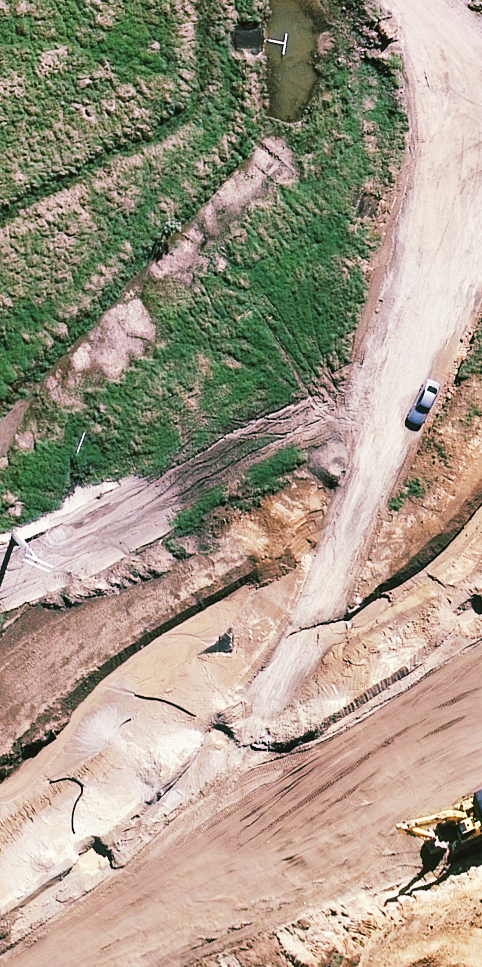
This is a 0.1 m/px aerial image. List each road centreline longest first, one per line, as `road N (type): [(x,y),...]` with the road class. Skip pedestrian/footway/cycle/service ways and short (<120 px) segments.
road 1 (unknown): [(405,0),(194,966)]
road 2 (unknown): [(51,966),(258,0)]
road 3 (track): [(481,774),(130,966)]

